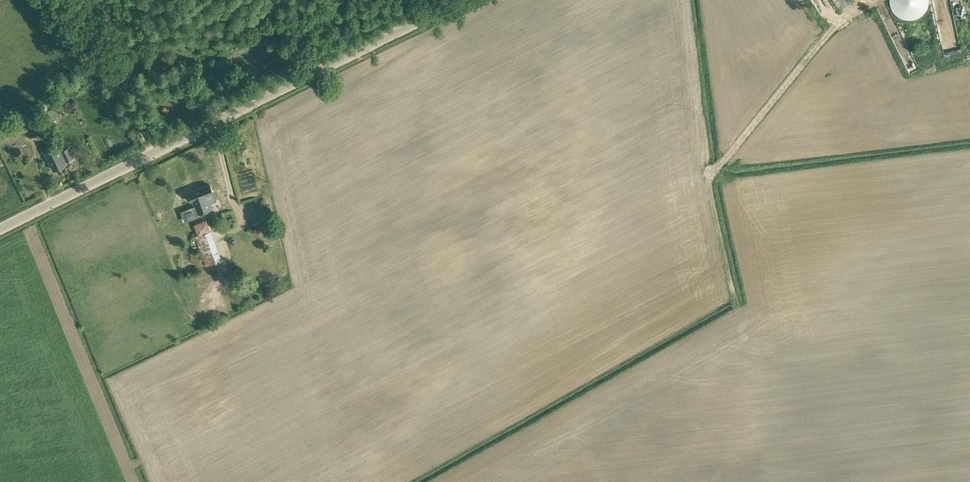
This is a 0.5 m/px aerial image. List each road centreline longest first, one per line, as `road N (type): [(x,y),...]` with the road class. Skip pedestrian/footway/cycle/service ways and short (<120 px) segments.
road 1 (tertiary): [(0,229),(460,0)]

